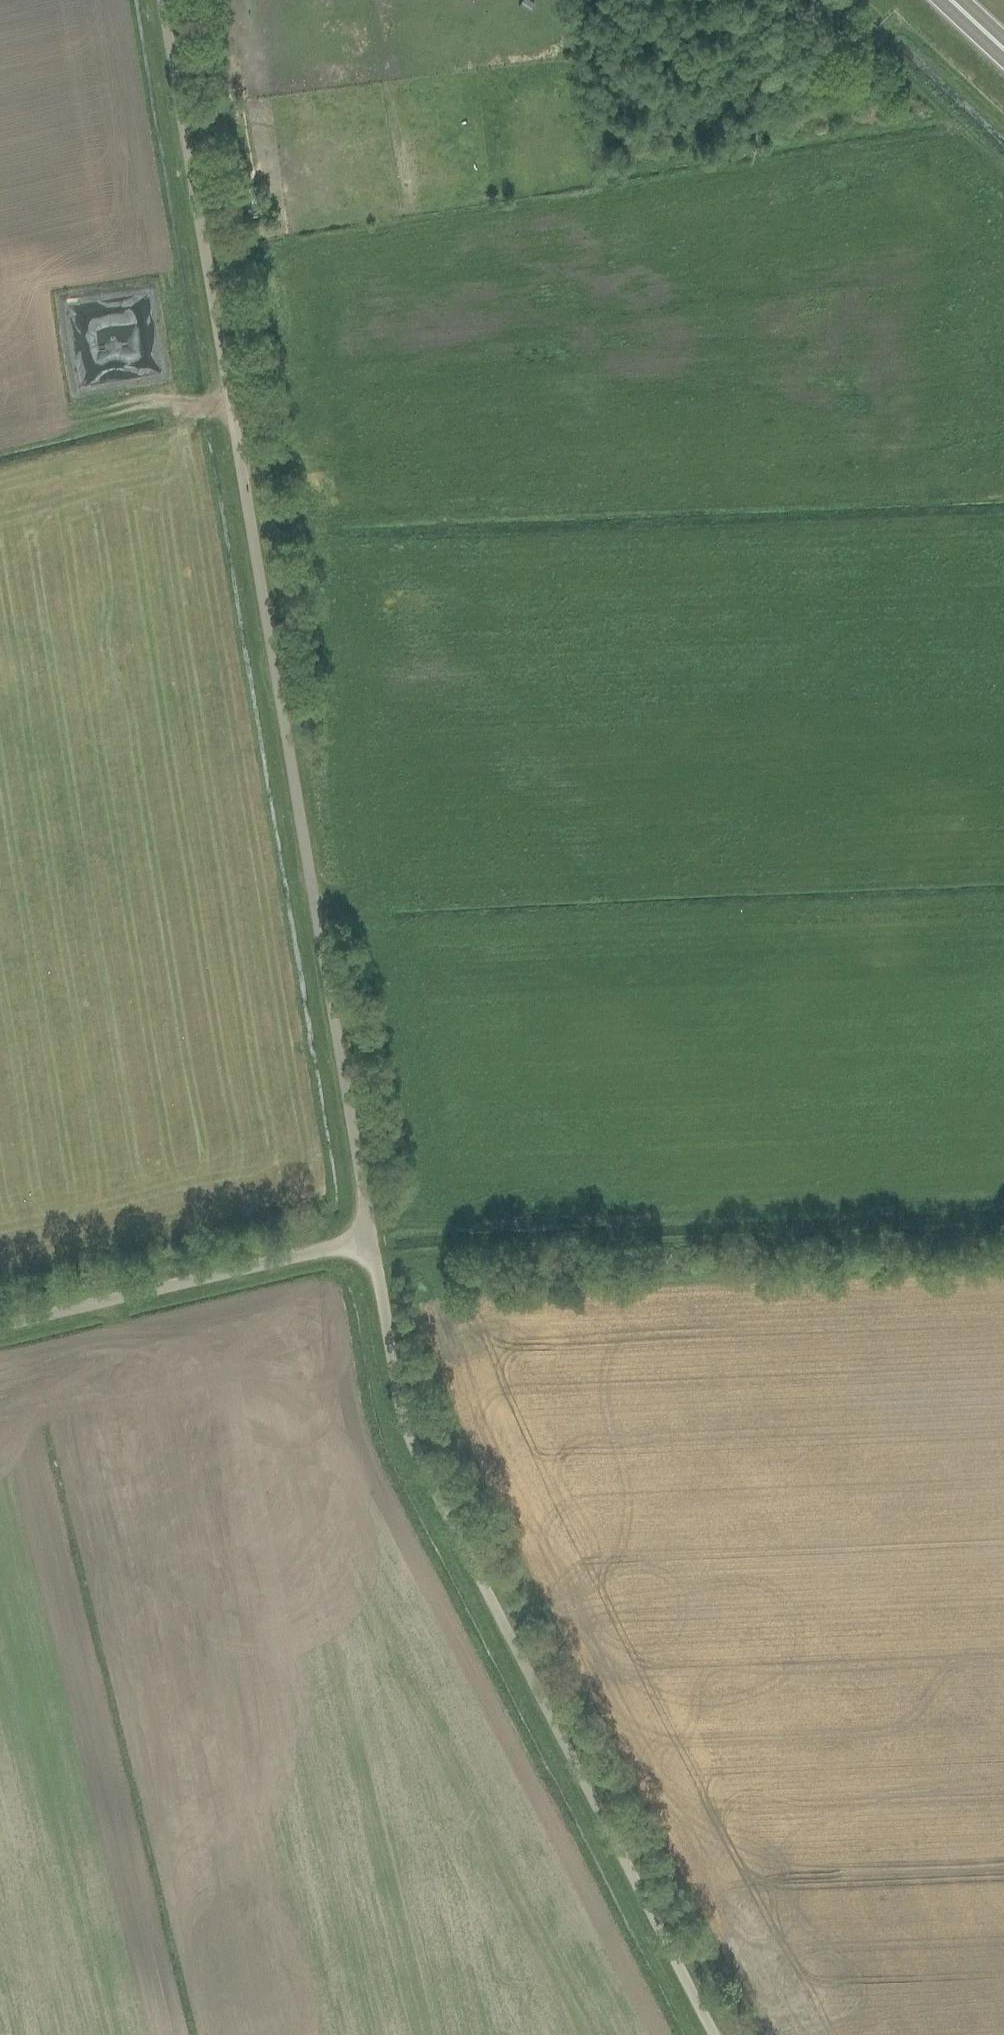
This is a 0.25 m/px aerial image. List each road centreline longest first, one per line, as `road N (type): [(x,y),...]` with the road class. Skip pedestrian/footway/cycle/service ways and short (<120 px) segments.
road 1 (unclassified): [(372,1238),(160,0)]
road 2 (unclassified): [(716,2034),(414,1447),(372,1238)]
road 3 (unclassified): [(0,1327),(372,1238)]

